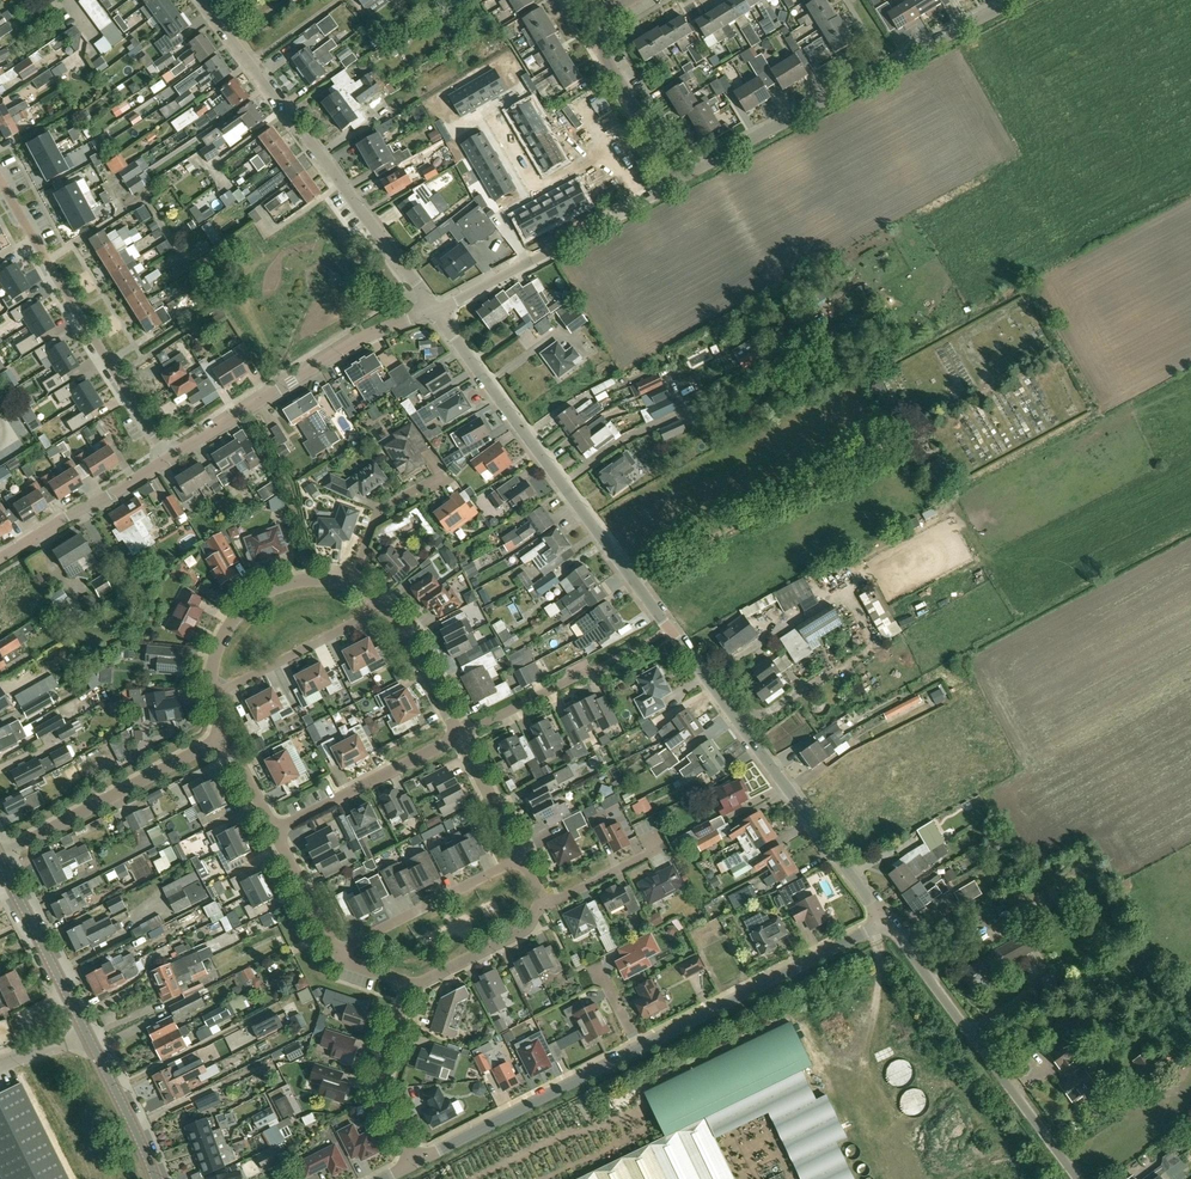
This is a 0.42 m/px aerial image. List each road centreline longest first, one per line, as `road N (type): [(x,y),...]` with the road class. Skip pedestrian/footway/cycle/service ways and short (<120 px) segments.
road 1 (residential): [(889,920),(434,312)]
road 2 (residential): [(434,312),(200,0)]
road 3 (residential): [(677,179),(1009,0)]
road 4 (residential): [(163,459),(0,177)]
road 5 (residential): [(1081,1178),(889,920)]
road 6 (residential): [(163,459),(341,351),(434,312)]
road 7 (residential): [(642,1047),(889,920)]
road 8 (residential): [(434,312),(677,179)]
road 9 (residential): [(0,856),(226,736)]
road 10 (residential): [(415,1162),(642,1047)]
road 11 (residential): [(212,696),(220,640),(256,595),(308,578),(351,585)]
road 12 (residential): [(273,831),(459,734)]
road 13 (residential): [(335,951),(523,859)]
road 14 (residential): [(212,696),(386,606)]
road 15 (secondary): [(89,1035),(0,862)]
road 16 (residential): [(677,179),(603,55),(614,7)]
road 17 (residential): [(0,560),(163,459)]
road 18 (residential): [(415,1162),(379,1087),(409,988)]
road 19 (residential): [(545,905),(526,926),(409,988)]
road 20 (secondary): [(157,1178),(89,1035)]
road 21 (residential): [(386,606),(459,734)]
road 22 (residential): [(351,585),(379,513),(435,479)]
road 23 (residential): [(459,734),(587,671)]
road 24 (residential): [(459,734),(523,859)]
road 25 (residential): [(335,951),(273,831)]
road 26 (residential): [(545,905),(656,847)]

